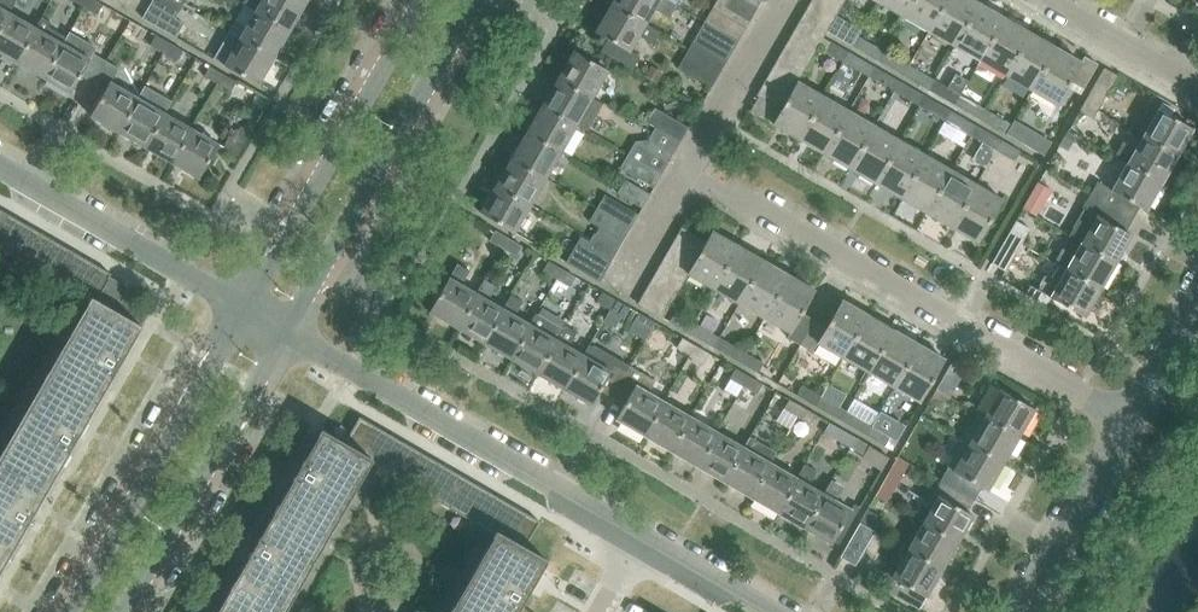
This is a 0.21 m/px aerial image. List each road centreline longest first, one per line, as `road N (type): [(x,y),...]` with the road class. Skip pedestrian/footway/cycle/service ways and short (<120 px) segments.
road 1 (residential): [(770,611),(285,335)]
road 2 (residential): [(1129,421),(683,174)]
road 3 (tertiary): [(285,335),(481,0)]
road 4 (tertiary): [(424,0),(243,310)]
road 5 (tertiary): [(243,310),(70,611)]
road 6 (tertiary): [(125,611),(285,335)]
road 7 (unclassified): [(243,310),(0,170)]
road 8 (residential): [(1022,611),(1129,421)]
road 9 (residential): [(1197,85),(1054,0)]
road 10 (residential): [(1129,421),(1197,303)]

